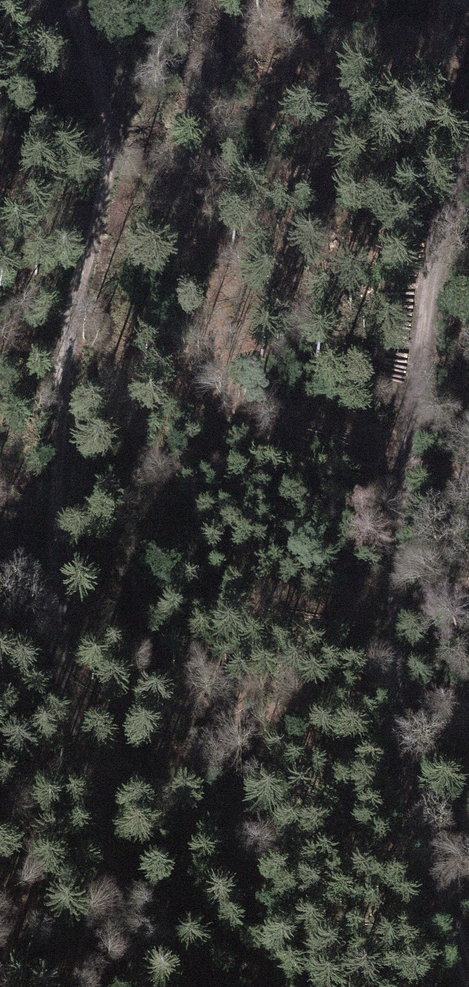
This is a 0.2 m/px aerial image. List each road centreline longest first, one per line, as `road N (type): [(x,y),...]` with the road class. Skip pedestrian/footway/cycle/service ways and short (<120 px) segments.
road 1 (track): [(70,0),(108,132),(100,212),(64,362),(56,614),(74,734),(143,986)]
road 2 (track): [(468,132),(425,268),(394,518),(390,730),(468,976)]

